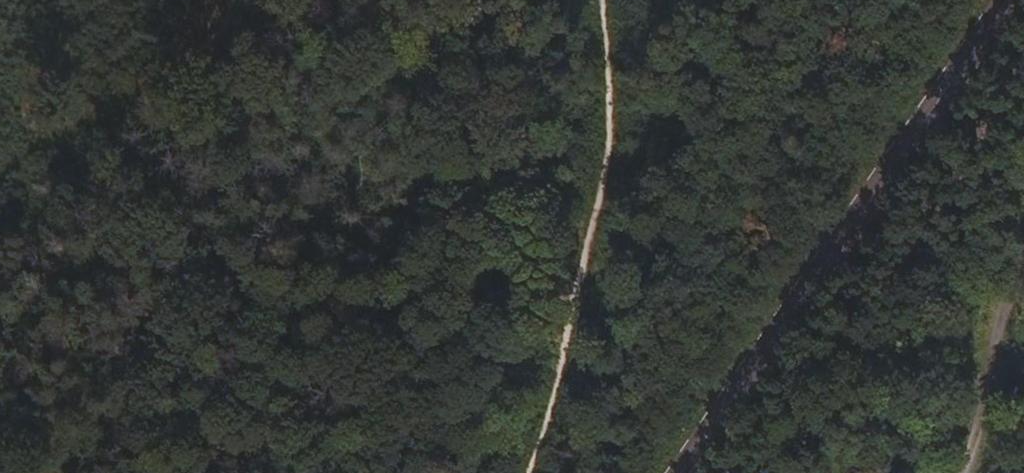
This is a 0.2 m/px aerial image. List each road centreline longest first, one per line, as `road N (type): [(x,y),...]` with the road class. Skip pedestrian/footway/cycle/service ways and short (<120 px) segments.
road 1 (tertiary): [(1007,0),(681,472)]
road 2 (track): [(970,472),(984,393),(985,309),(1023,260)]

